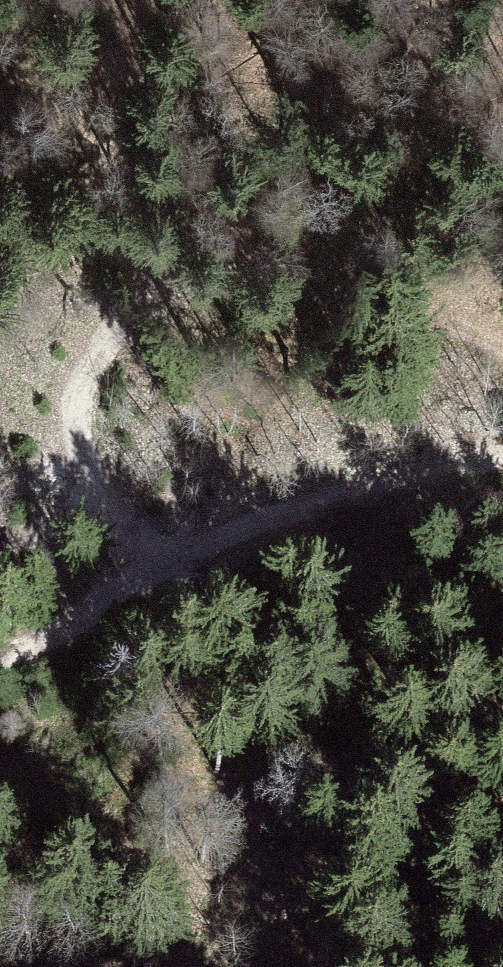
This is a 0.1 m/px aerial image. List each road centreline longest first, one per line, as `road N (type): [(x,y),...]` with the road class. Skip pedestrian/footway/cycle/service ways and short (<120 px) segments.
road 1 (track): [(502,353),(403,307),(289,280),(222,278),(139,308),(84,376),(79,420),(108,509),(170,569)]
road 2 (track): [(170,569),(362,490),(502,454)]
road 3 (track): [(170,569),(0,659)]
road 4 (track): [(0,531),(87,528),(170,569)]

